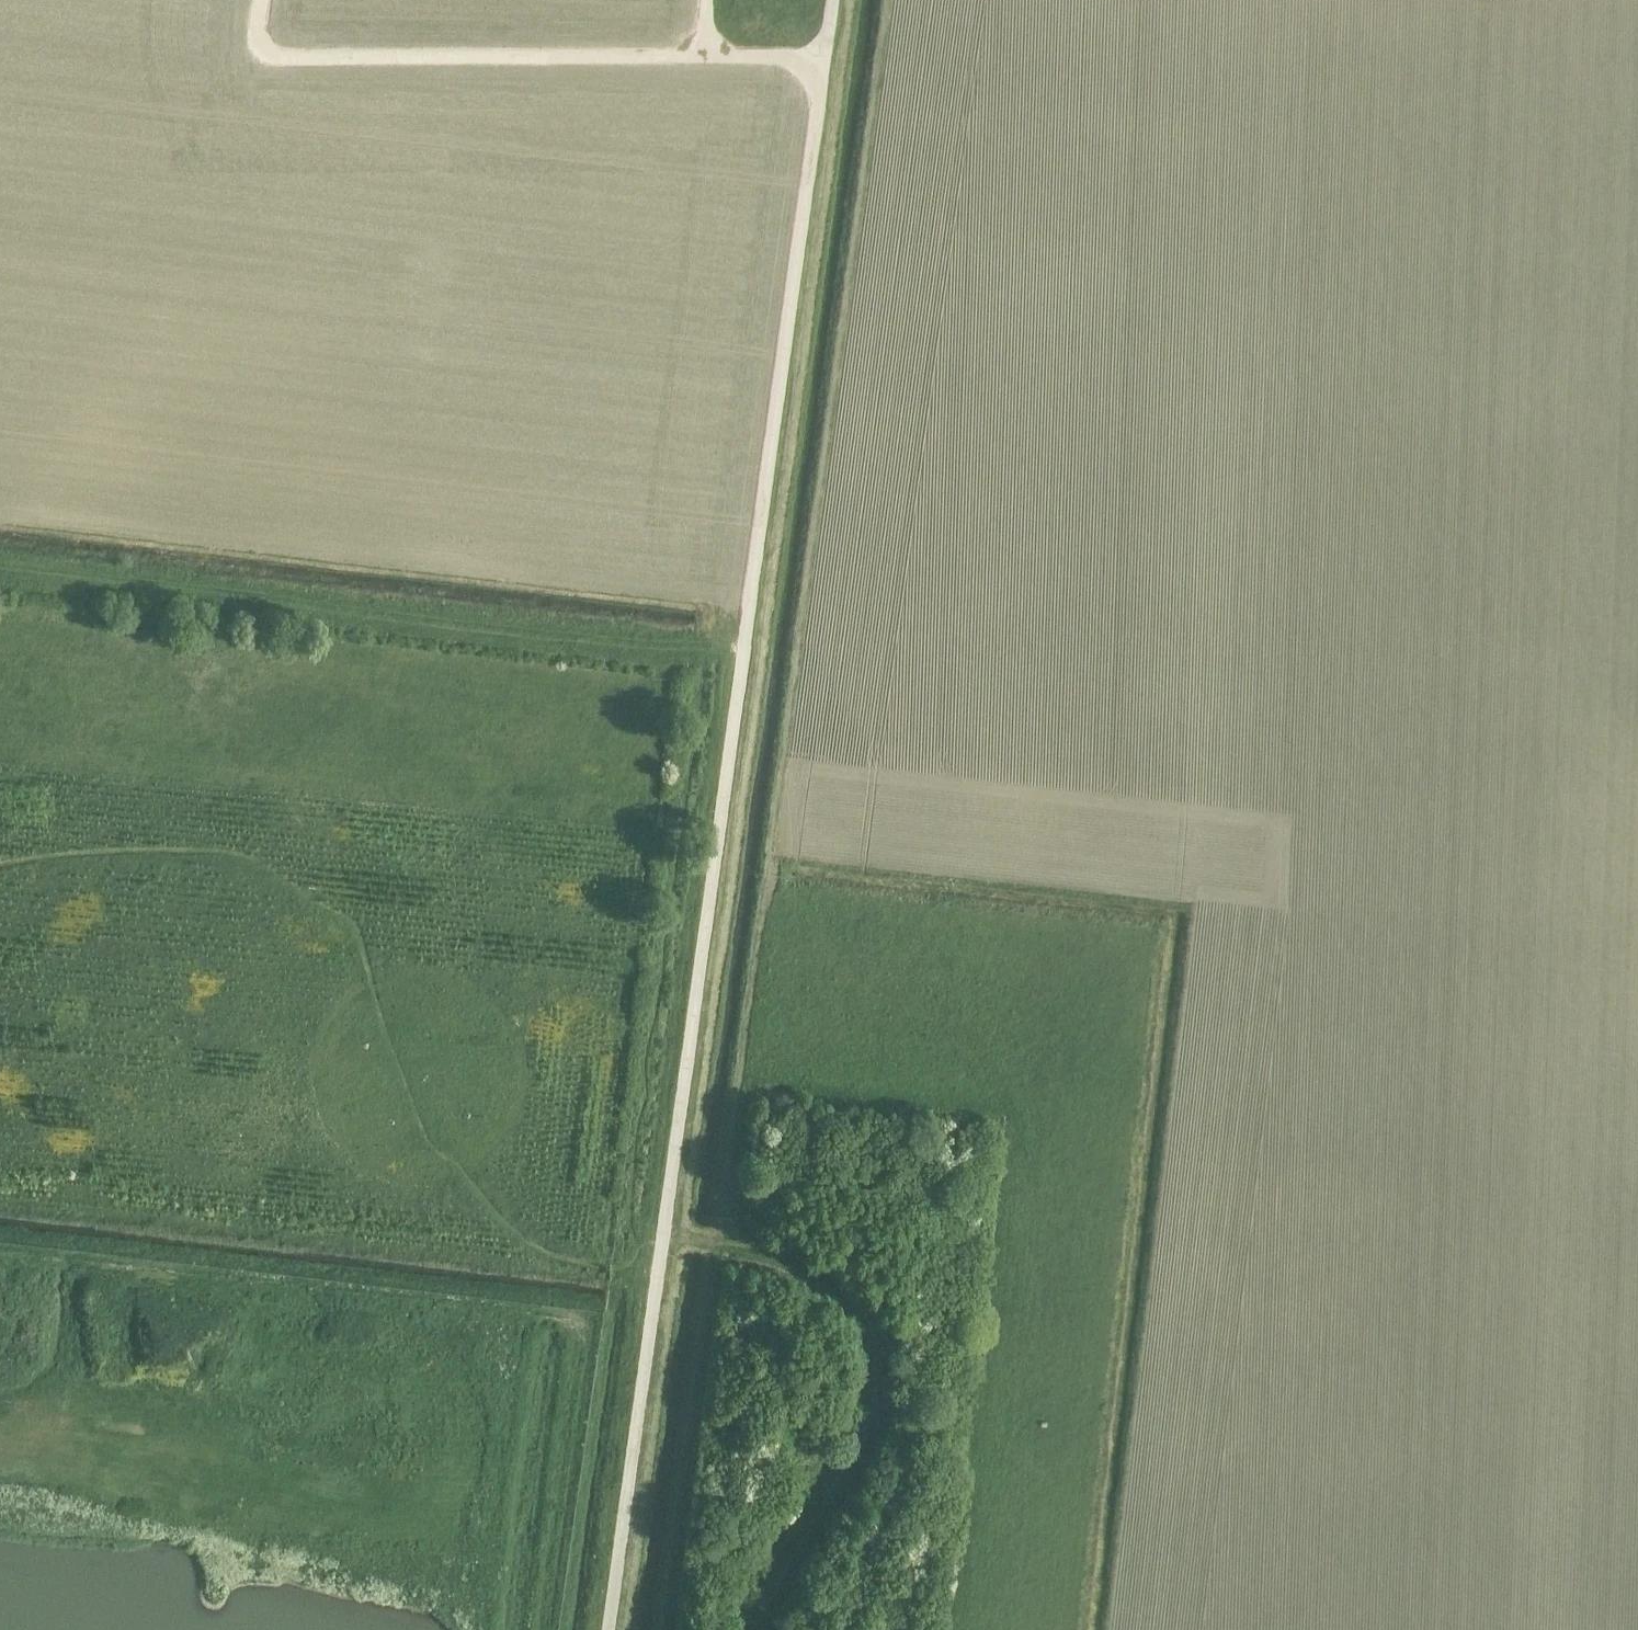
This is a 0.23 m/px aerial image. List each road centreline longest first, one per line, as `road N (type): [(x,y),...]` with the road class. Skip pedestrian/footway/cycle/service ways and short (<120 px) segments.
road 1 (track): [(0,570),(742,652)]
road 2 (track): [(661,1237),(784,1254),(827,1273),(869,1315),(880,1350),(869,1424),(749,1629)]

